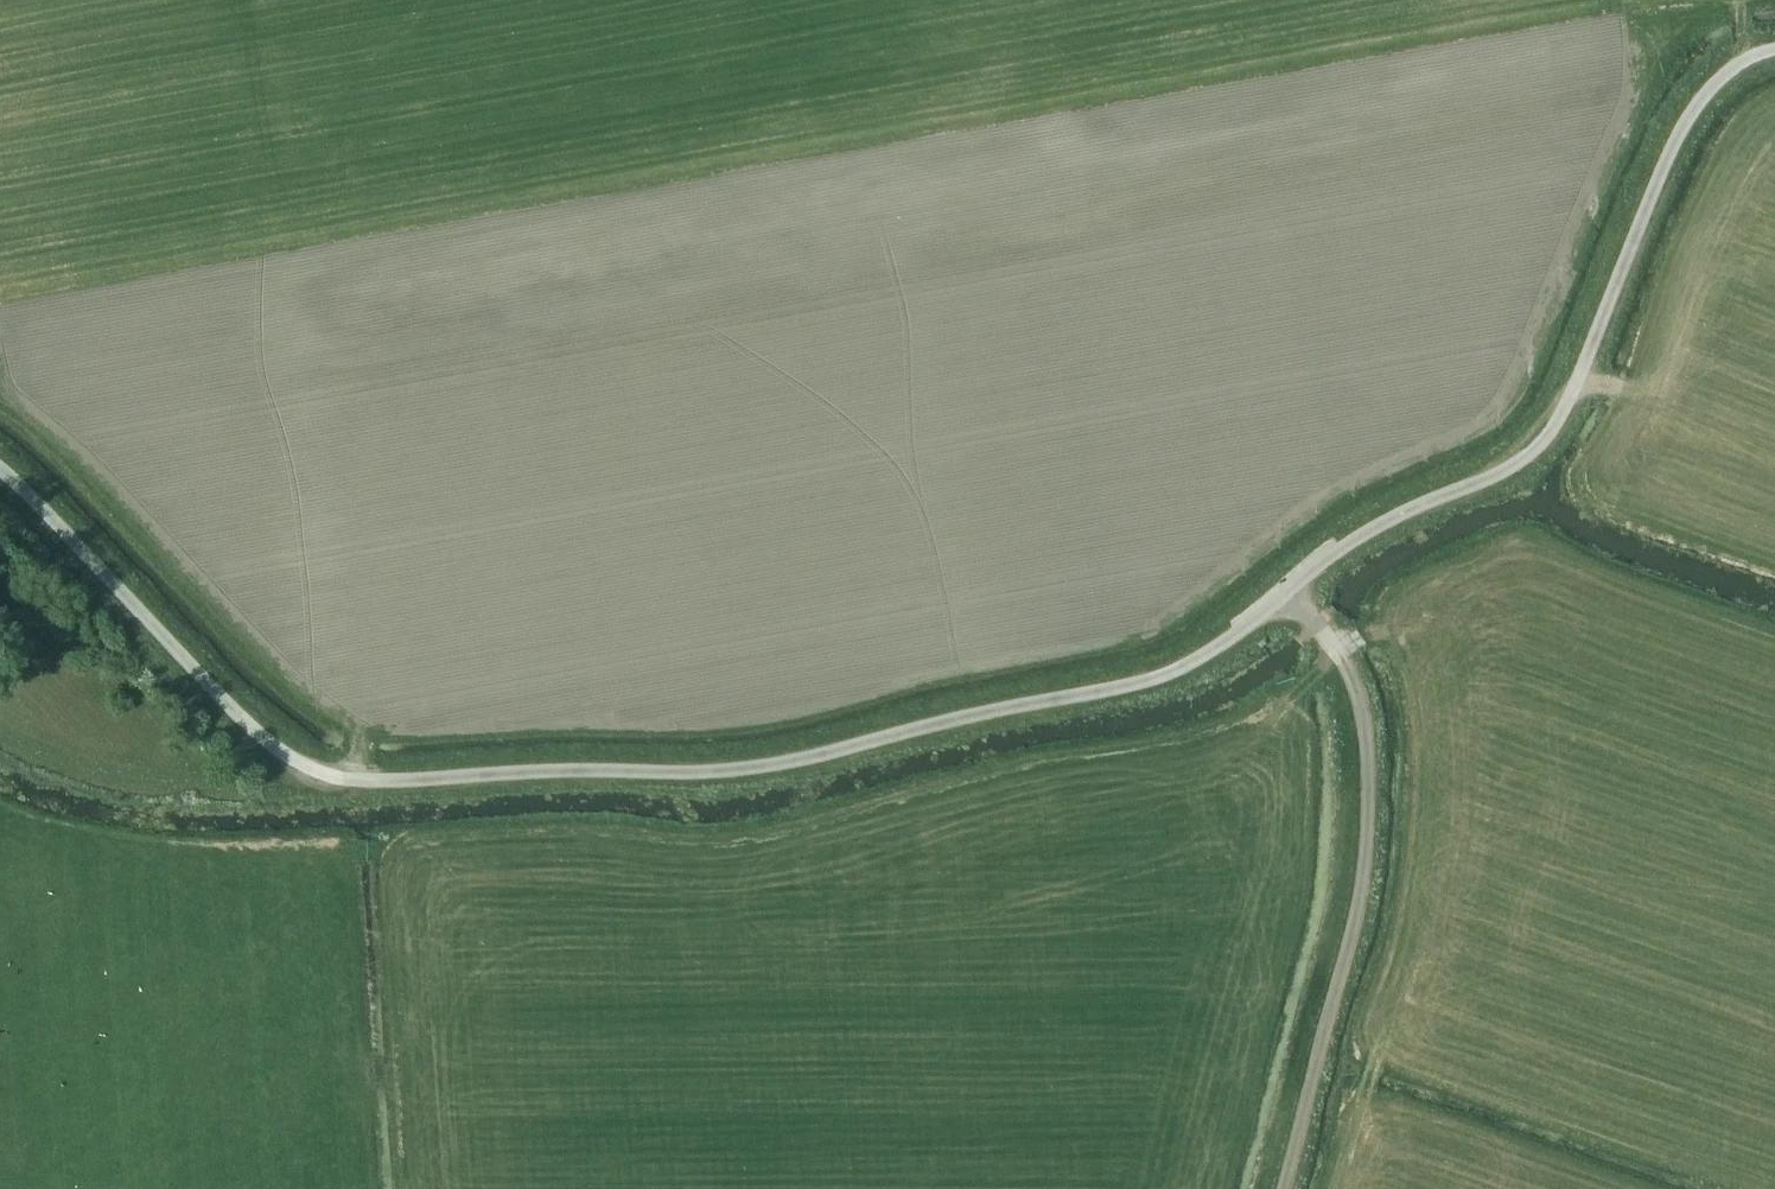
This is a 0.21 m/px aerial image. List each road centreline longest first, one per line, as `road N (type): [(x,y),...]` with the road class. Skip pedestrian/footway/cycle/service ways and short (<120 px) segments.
road 1 (unclassified): [(0,468),(242,718),(292,758),(348,778),(750,767),(1126,685),(1222,642),(1369,530),(1500,472),(1536,447),(1567,404),(1686,121),(1729,70),(1774,49)]

